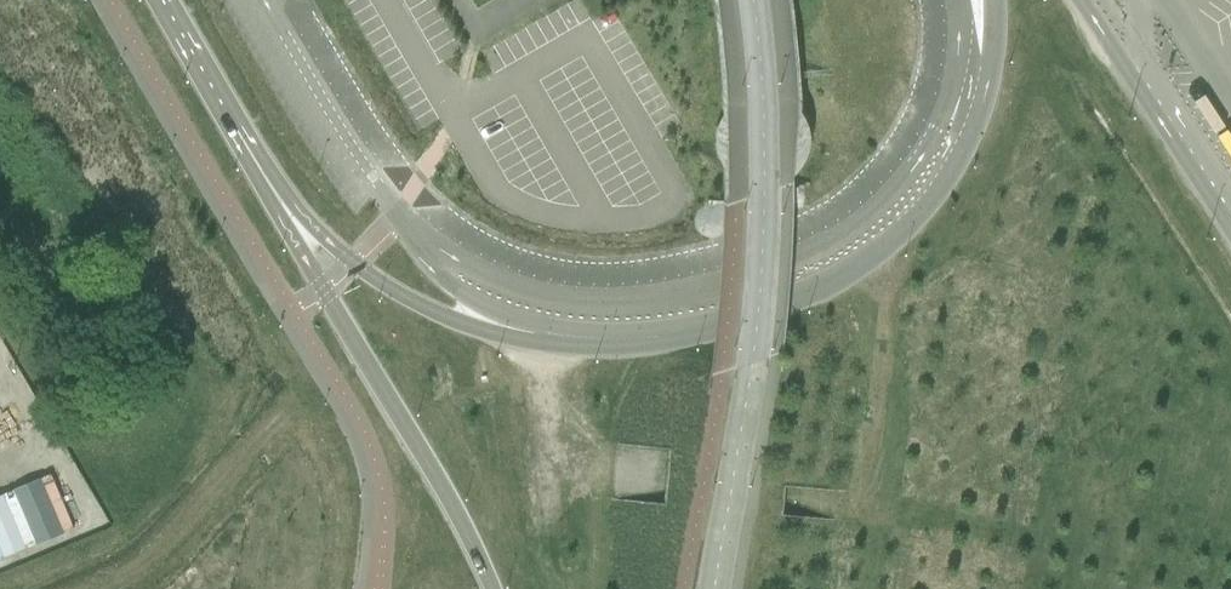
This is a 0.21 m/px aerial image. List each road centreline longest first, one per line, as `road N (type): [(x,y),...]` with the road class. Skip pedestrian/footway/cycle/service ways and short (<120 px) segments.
road 1 (unclassified): [(421,239),(487,276),(569,301),(641,301),(785,266),(849,231),(908,174),(945,103),(963,18)]
road 2 (secondary): [(280,199),(396,292),(481,331),(607,349),(714,329)]
road 3 (secondary): [(280,199),(489,588)]
road 4 (unclassified): [(421,239),(449,285),(505,315),(565,329),(714,329)]
road 5 (secondary): [(714,329),(790,304),(855,269),(927,208),(959,163)]
road 6 (unclassified): [(259,0),(367,173),(421,239)]
road 7 (secondary): [(1230,236),(1079,0)]
road 8 (secondary): [(163,0),(280,199)]
road 9 (secondary): [(959,163),(990,81),(996,0)]
road 10 (unclassified): [(959,163),(967,88),(963,18)]
road 11 (unclassified): [(1230,99),(1160,0)]

